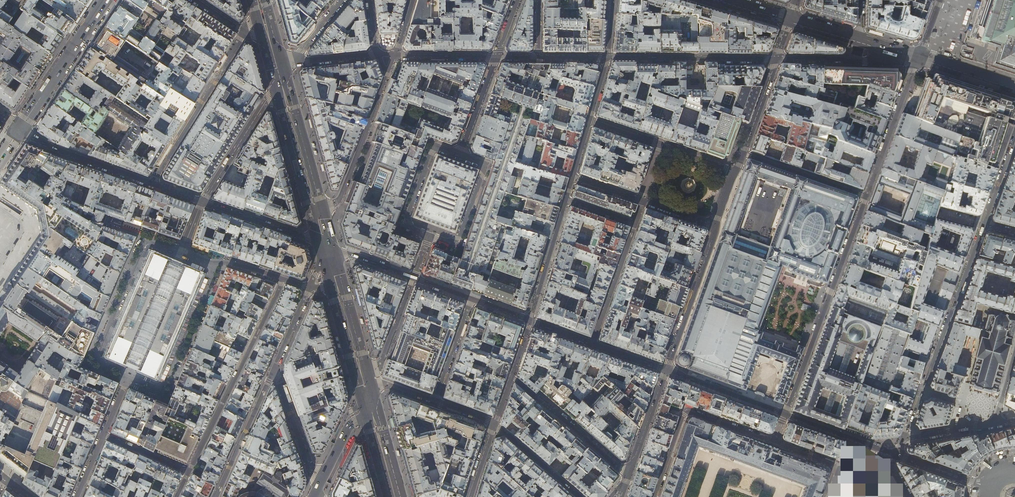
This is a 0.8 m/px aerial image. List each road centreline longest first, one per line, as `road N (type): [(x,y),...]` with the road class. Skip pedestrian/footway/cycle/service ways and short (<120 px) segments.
road 1 (residential): [(918,58),(785,413)]
road 2 (residential): [(984,225),(905,438)]
road 3 (residential): [(310,288),(274,368),(318,490)]
road 4 (residential): [(283,280),(188,472)]
road 5 (residential): [(103,434),(127,377),(95,358),(134,264)]
road 6 (residential): [(244,33),(150,183)]
road 7 (residential): [(607,57),(776,58)]
road 8 (residential): [(388,70),(342,197),(317,214)]
road 9 (tertiary): [(17,132),(105,0)]
road 10 (residential): [(716,225),(665,370)]
road 11 (residential): [(628,474),(510,377)]
road 12 (residential): [(202,201),(280,78)]
road 13 (tertiary): [(150,183),(17,132)]
road 14 (secondary): [(280,78),(317,214)]
road 15 (residential): [(459,155),(435,146),(430,152),(404,223),(428,236)]
road 16 (residential): [(428,236),(458,238),(484,168),(459,155)]
road 17 (tertiary): [(327,246),(202,201)]
road 18 (residential): [(785,413),(665,370)]
road 19 (residential): [(529,321),(566,200)]

